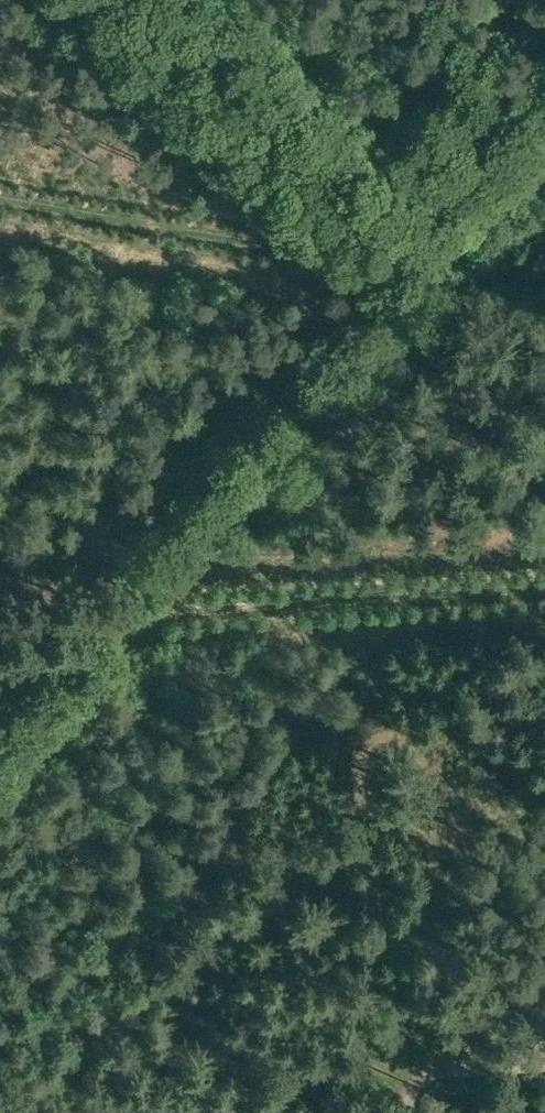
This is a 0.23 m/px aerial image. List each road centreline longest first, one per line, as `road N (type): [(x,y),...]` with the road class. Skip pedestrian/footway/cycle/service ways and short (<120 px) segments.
road 1 (track): [(427,271),(121,614)]
road 2 (track): [(121,614),(544,593)]
road 3 (track): [(0,189),(307,254),(394,308)]
road 4 (track): [(427,271),(133,0)]
road 5 (track): [(121,614),(0,757)]
road 6 (track): [(544,136),(427,271)]

